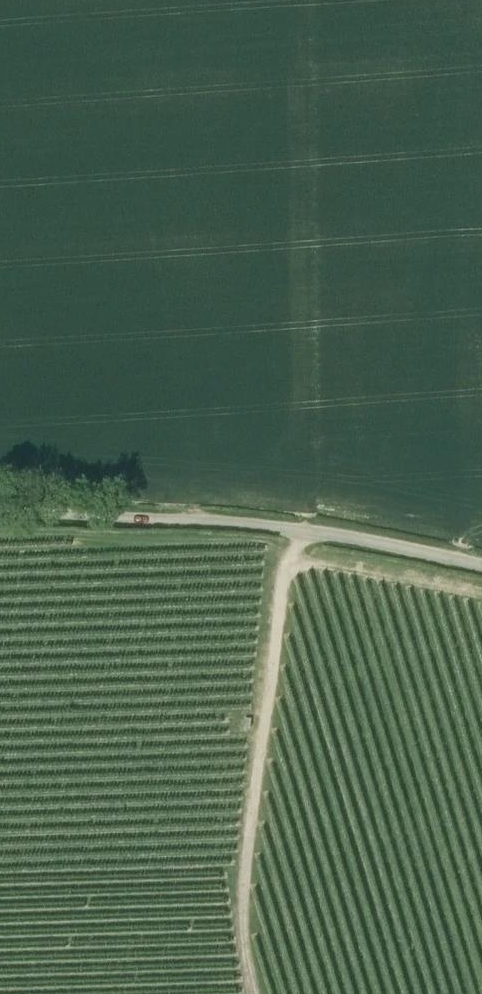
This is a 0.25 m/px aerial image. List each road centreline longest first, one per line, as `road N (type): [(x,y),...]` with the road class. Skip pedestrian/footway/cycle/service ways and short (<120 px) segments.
road 1 (track): [(255,993),(241,937),(282,586),(309,531)]
road 2 (unclassified): [(0,512),(290,529)]
road 3 (unclassified): [(481,564),(290,529)]

